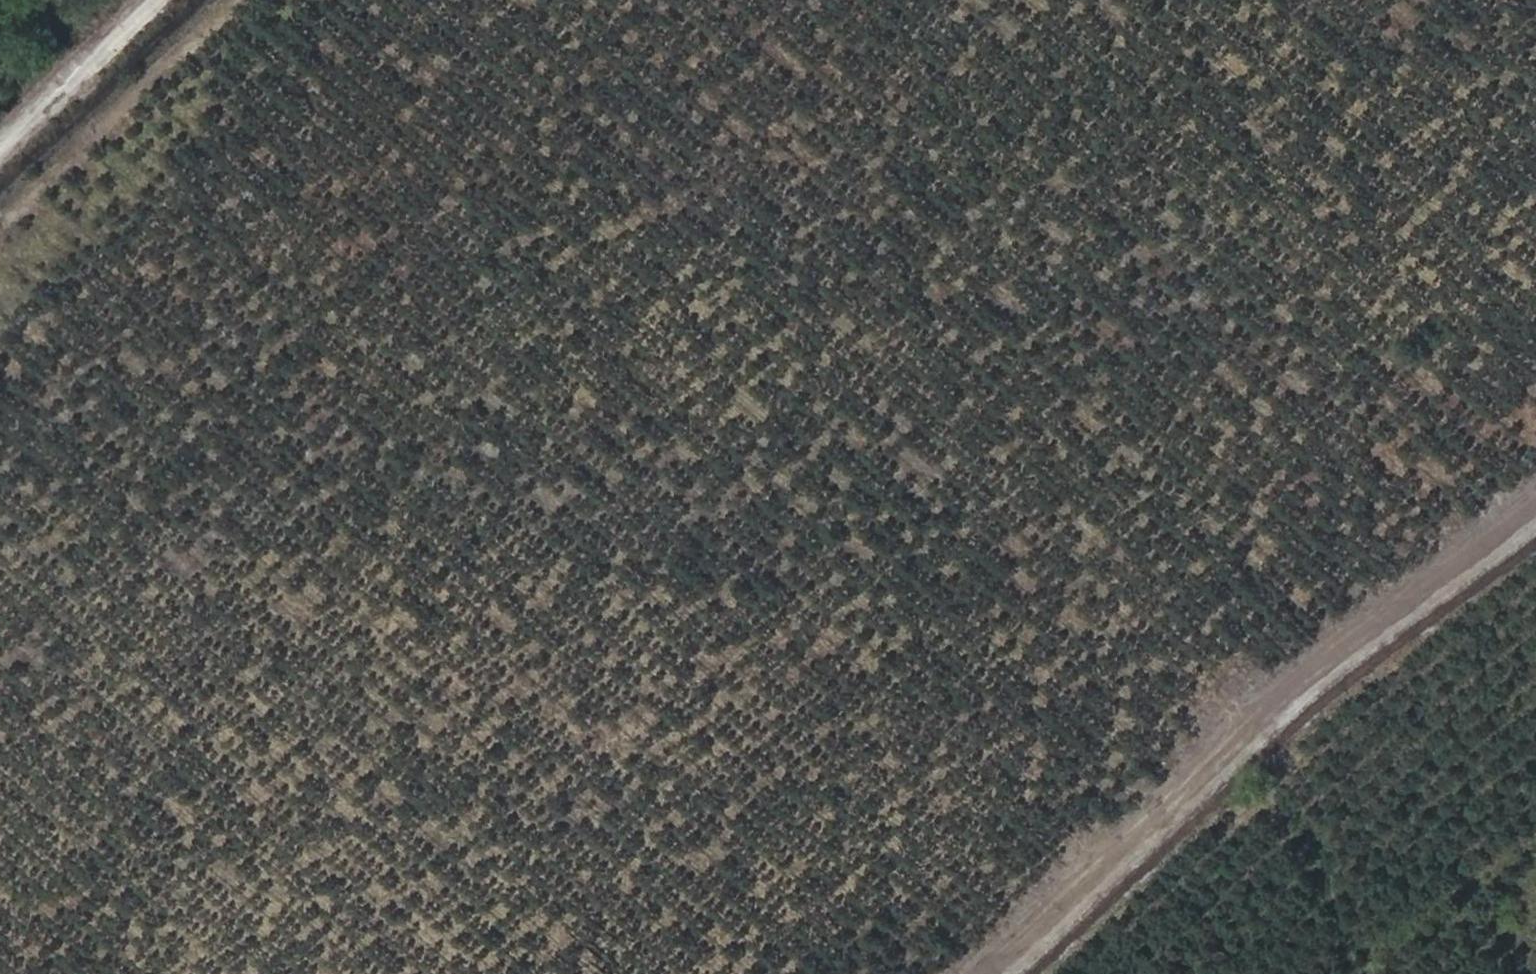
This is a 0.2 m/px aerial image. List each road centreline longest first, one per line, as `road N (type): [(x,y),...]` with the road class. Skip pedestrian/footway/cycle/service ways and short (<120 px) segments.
road 1 (track): [(1535,516),(1253,725),(988,973)]
road 2 (track): [(0,151),(155,0)]

